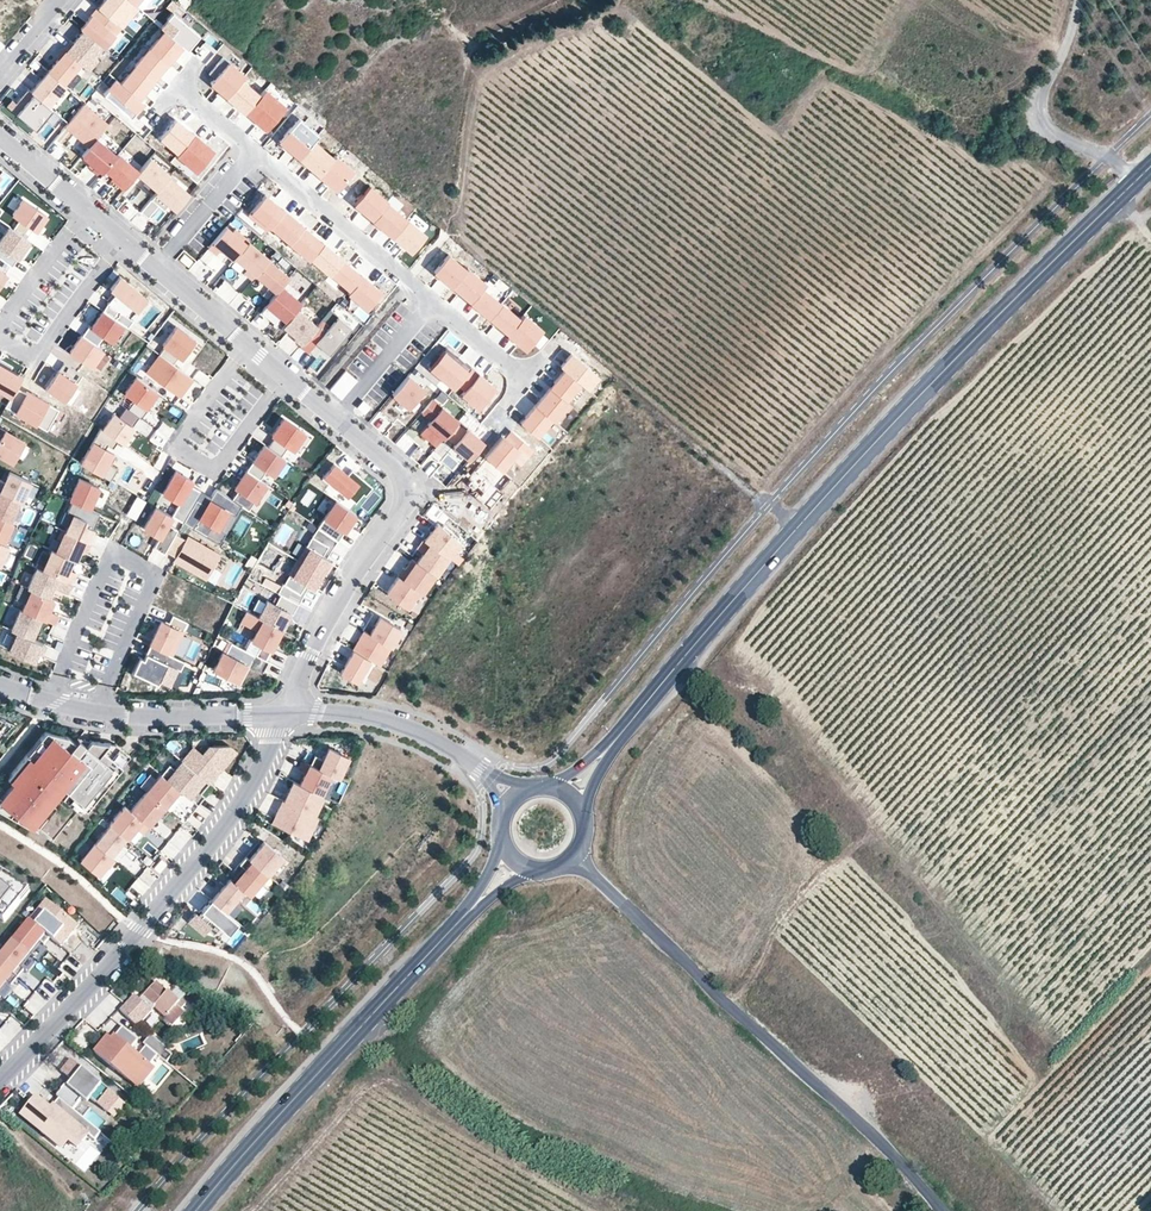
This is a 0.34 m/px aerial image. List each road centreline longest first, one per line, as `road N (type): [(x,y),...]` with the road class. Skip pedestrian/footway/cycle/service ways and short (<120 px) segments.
road 1 (secondary): [(611,746),(914,402),(1150,169)]
road 2 (unclassified): [(943,1210),(886,1146),(590,870)]
road 3 (residential): [(282,715),(248,788),(188,871),(0,1080)]
road 4 (secondary): [(198,1210),(472,907)]
road 5 (residential): [(282,715),(353,572),(403,507),(399,471),(336,416)]
road 6 (track): [(1135,184),(1107,158),(1042,121),(1077,0)]
road 7 (residential): [(336,416),(157,264)]
road 8 (residential): [(496,784),(433,738),(383,719),(282,715)]
road 9 (residential): [(255,151),(432,301)]
road 10 (residential): [(157,264),(0,138)]
road 11 (residential): [(282,715),(130,716)]
road 12 (residential): [(336,416),(432,301)]
road 13 (residential): [(157,264),(255,151)]

